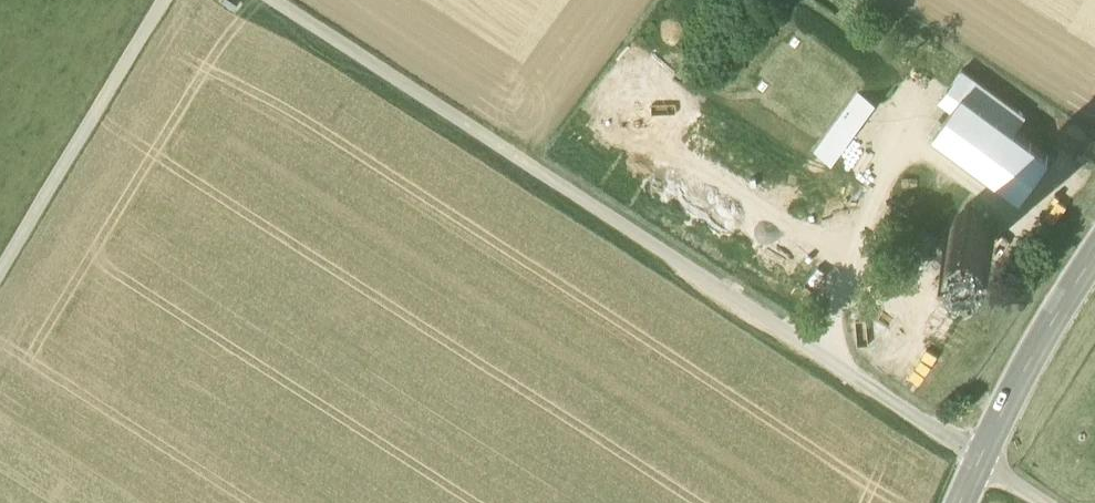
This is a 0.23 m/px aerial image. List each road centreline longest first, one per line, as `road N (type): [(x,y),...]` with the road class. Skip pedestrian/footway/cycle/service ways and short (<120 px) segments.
road 1 (track): [(1047,502),(266,0)]
road 2 (track): [(180,0),(0,303)]
road 3 (secondary): [(966,502),(1058,316),(1094,261)]

